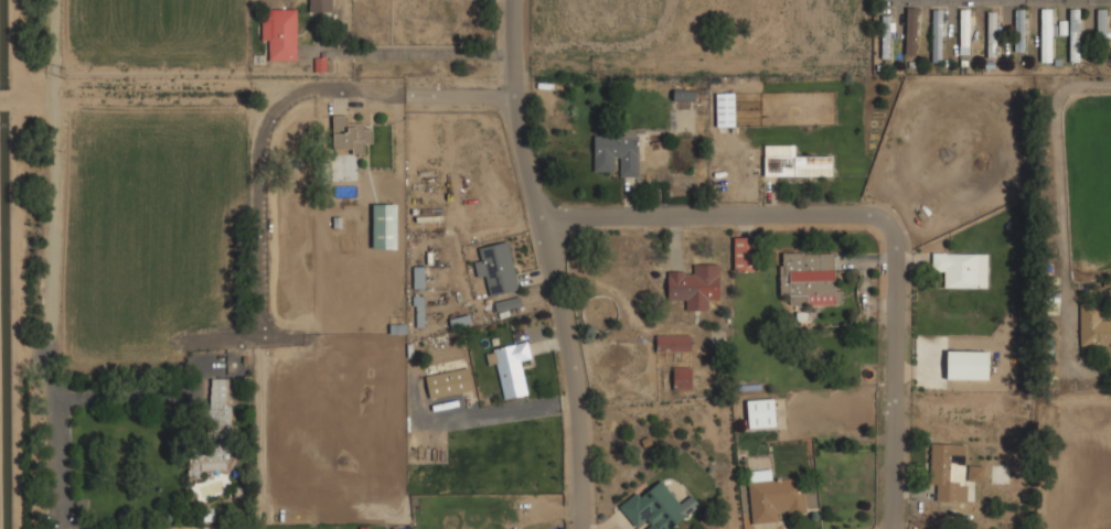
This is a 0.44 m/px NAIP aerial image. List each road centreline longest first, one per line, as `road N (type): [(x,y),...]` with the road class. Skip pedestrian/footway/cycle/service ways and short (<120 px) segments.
road 1 (residential): [(888,528),(894,234),(872,213),(545,216)]
road 2 (residential): [(520,0),(521,100),(568,331),(589,467),(587,528)]

